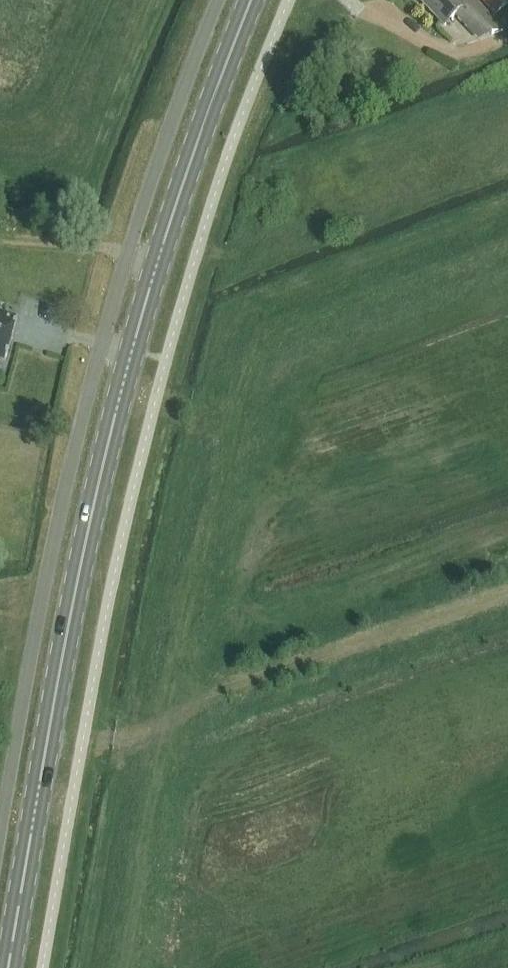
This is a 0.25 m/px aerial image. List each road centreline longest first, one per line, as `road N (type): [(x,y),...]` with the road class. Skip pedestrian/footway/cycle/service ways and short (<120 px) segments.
road 1 (primary): [(8,967),(78,555),(118,398),(252,0)]
road 2 (track): [(44,751),(80,753),(507,595)]

